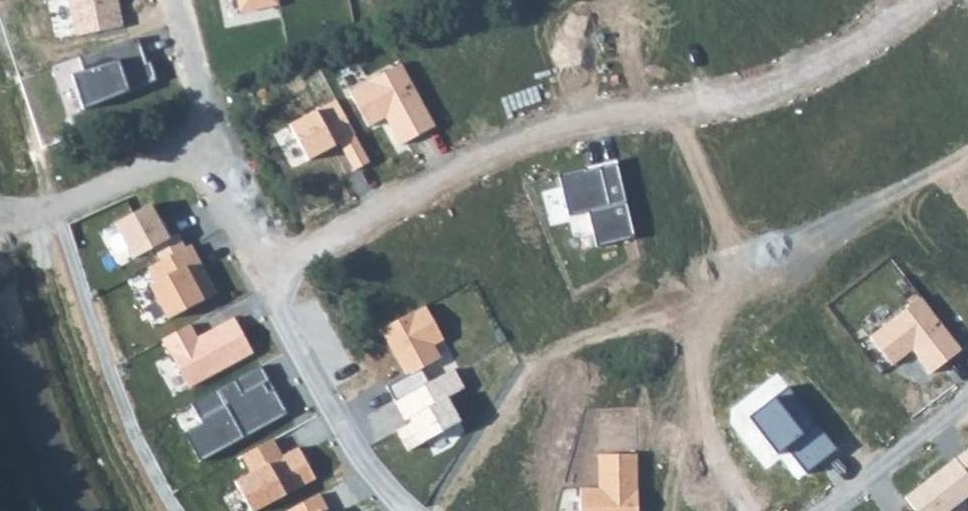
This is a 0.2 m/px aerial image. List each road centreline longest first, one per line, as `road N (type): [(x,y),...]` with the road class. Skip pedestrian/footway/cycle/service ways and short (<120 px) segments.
road 1 (residential): [(921,0),(827,63),(776,87),(555,123),(271,265)]
road 2 (residential): [(271,265),(340,424),(403,510)]
road 3 (residential): [(0,209),(28,220),(227,145)]
road 4 (residential): [(809,510),(967,391)]
road 5 (residential): [(174,0),(227,145)]
road 6 (residential): [(227,145),(271,265)]

